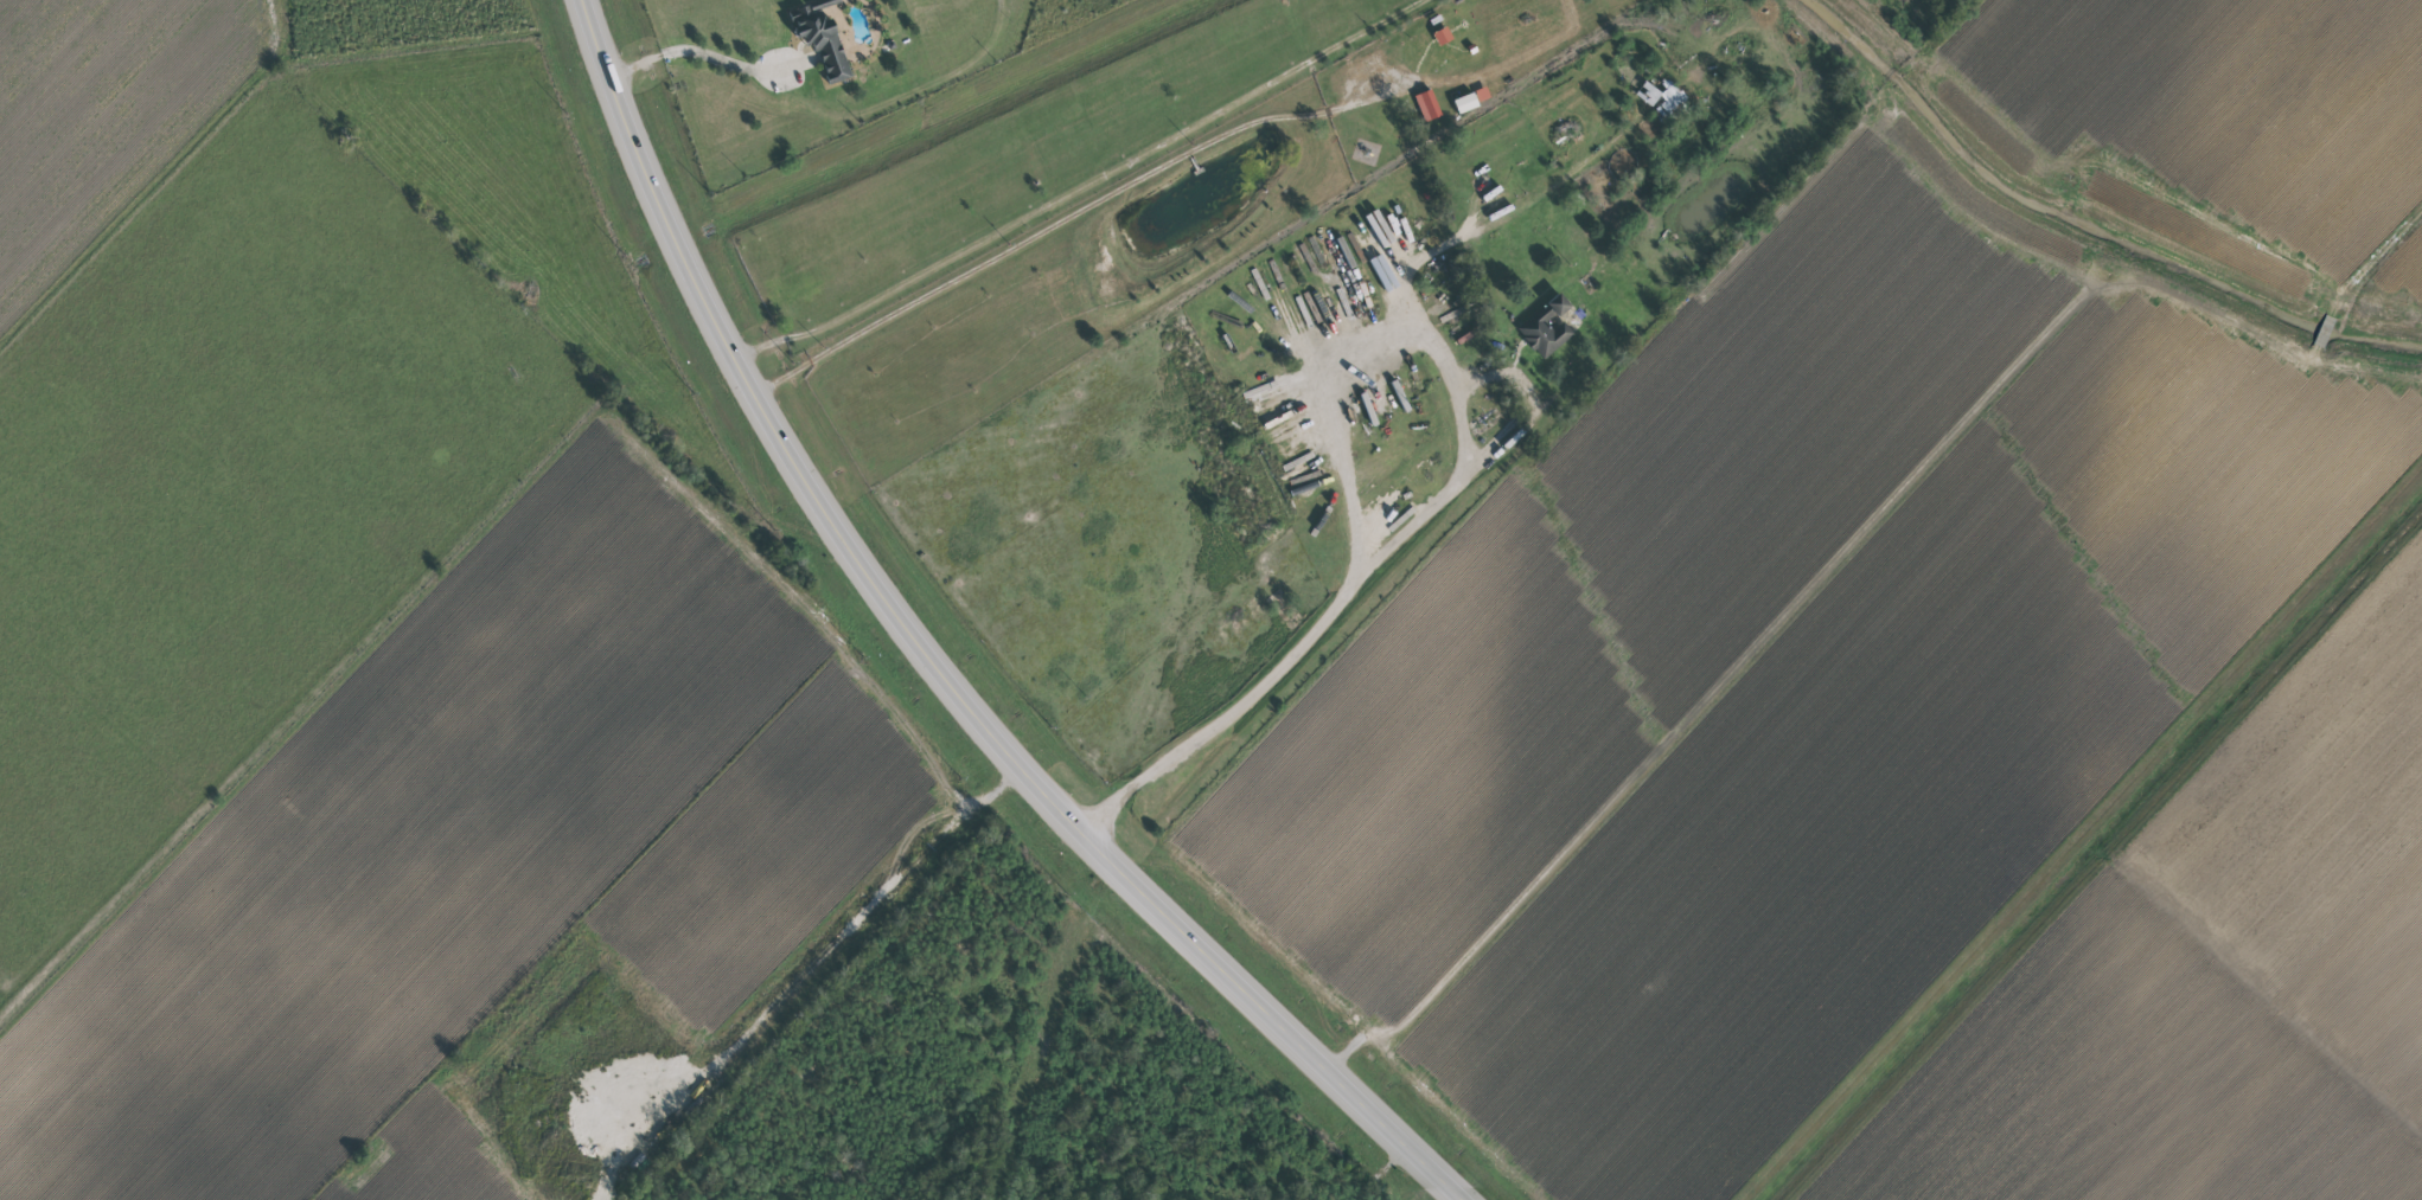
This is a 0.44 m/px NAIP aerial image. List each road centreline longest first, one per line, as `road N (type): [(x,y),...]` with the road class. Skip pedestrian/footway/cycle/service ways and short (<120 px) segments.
road 1 (secondary): [(1463,1199),(1029,779),(862,570),(677,257),(582,0)]

